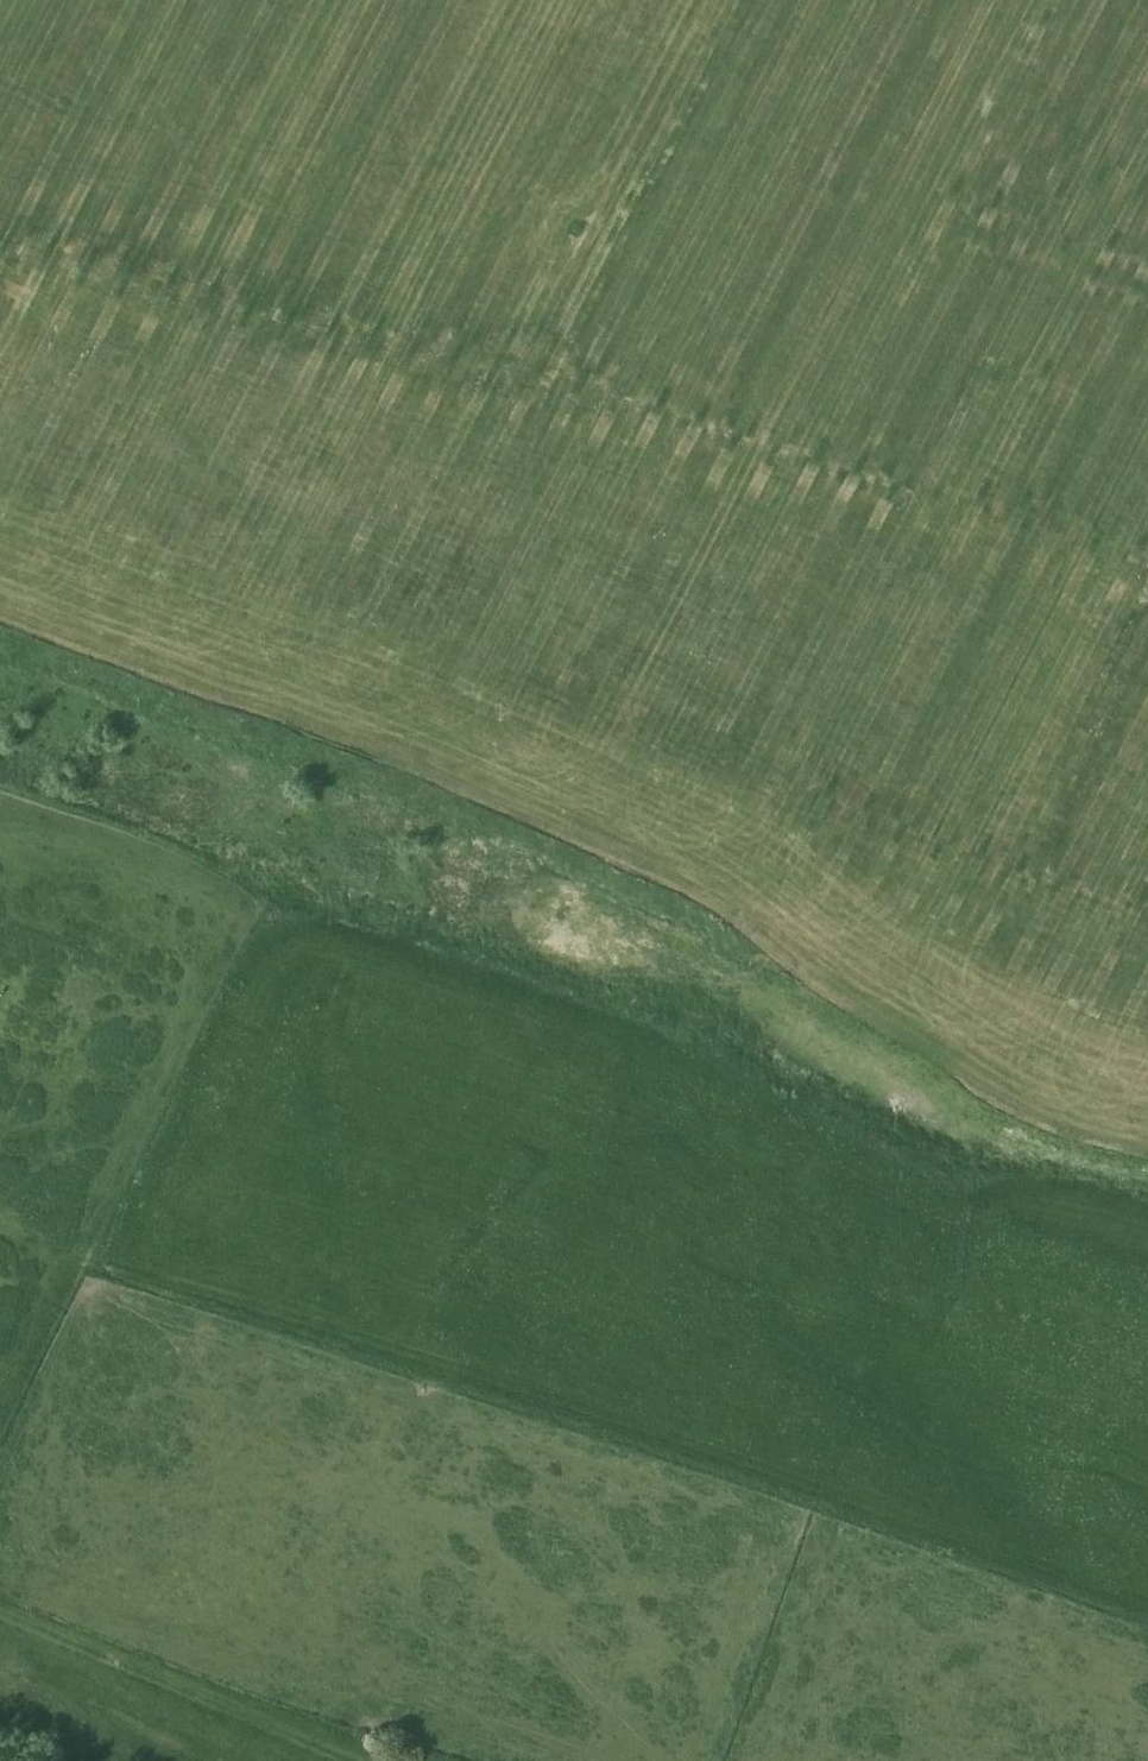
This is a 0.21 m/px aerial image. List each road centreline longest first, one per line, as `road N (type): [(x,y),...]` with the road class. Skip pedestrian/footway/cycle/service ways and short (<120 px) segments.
road 1 (track): [(0,1602),(391,1760)]

